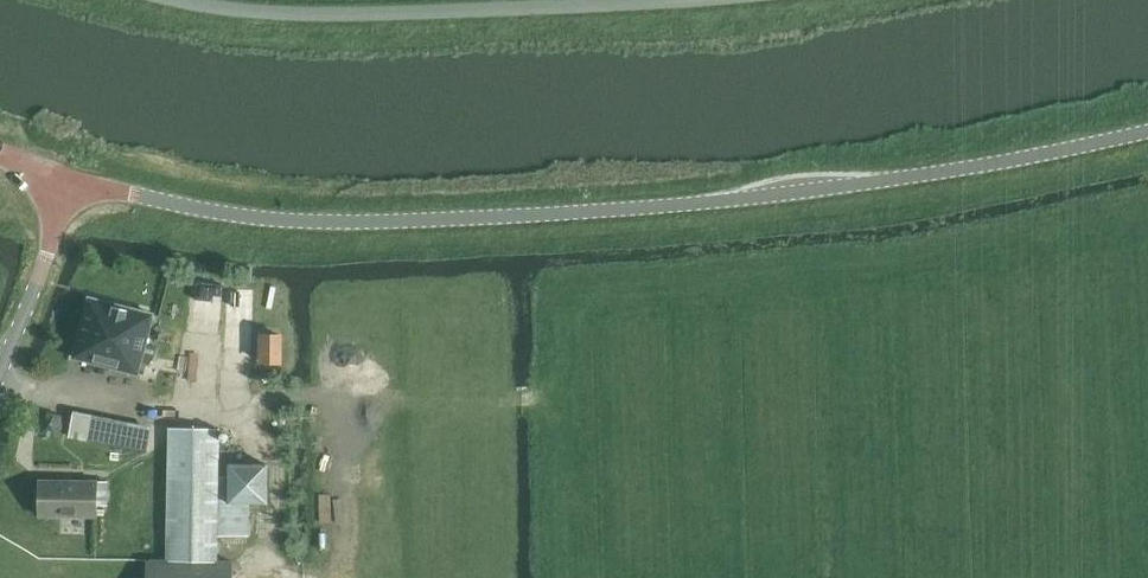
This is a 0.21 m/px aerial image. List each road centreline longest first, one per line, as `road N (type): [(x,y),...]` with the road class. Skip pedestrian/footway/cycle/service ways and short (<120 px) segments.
road 1 (unclassified): [(72,180),(262,219),(588,212),(937,170),(1147,129)]
road 2 (unclassified): [(186,0),(312,25),(728,0)]
road 3 (track): [(396,402),(140,402),(0,379)]
road 4 (track): [(555,401),(396,402),(432,577)]
road 5 (unclassified): [(0,372),(72,180)]

